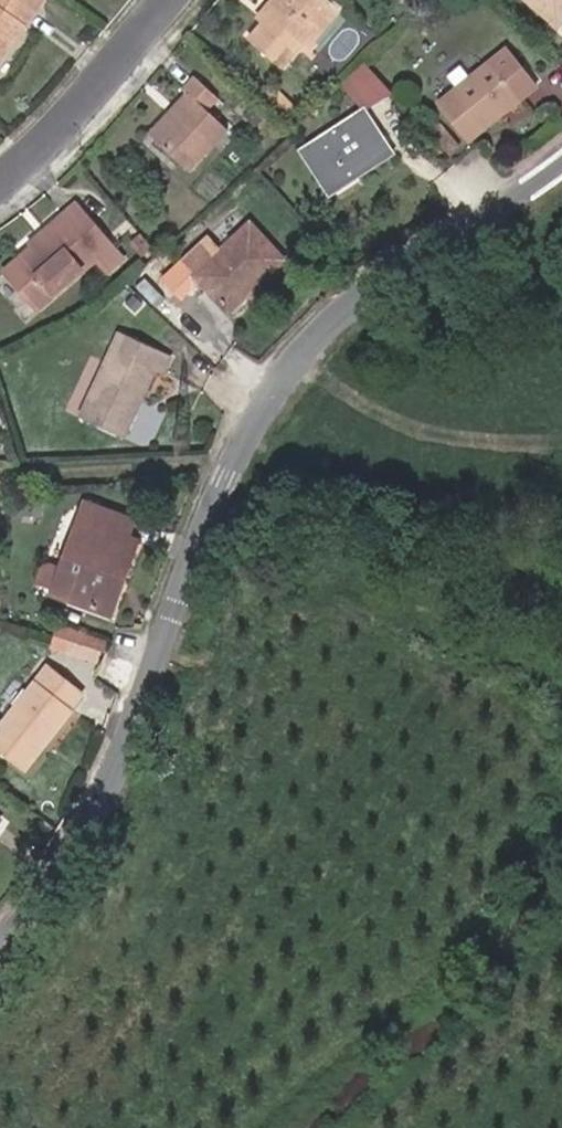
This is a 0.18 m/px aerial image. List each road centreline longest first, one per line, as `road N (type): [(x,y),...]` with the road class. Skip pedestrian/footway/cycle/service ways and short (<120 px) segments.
road 1 (tertiary): [(561,140),(514,186),(321,305),(232,450),(103,811),(0,940)]
road 2 (residential): [(180,0),(19,174),(0,185)]

